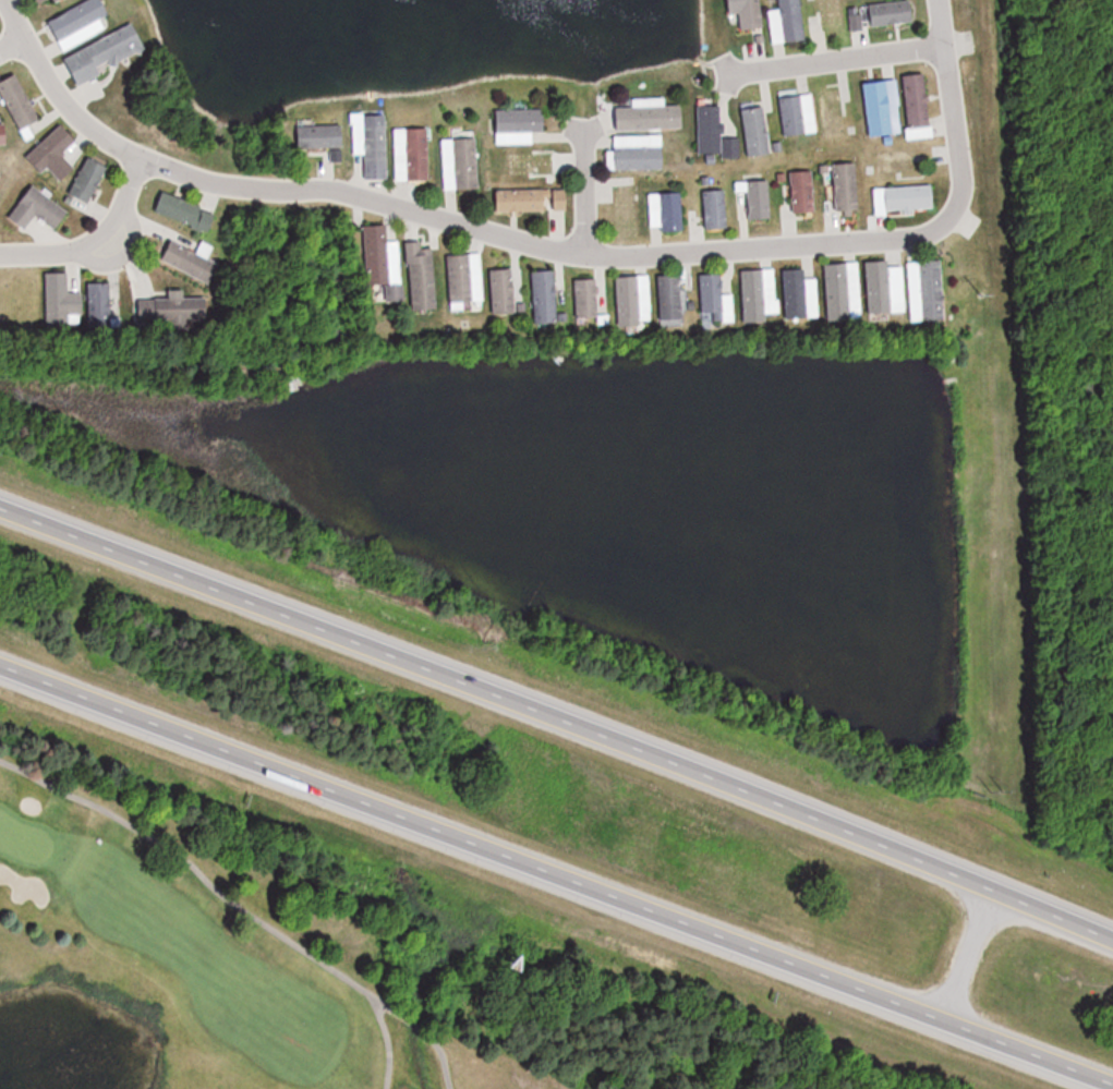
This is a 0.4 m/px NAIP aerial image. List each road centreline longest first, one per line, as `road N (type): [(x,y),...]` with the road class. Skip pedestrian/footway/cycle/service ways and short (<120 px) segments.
road 1 (residential): [(937,0),(959,172),(956,203),(942,223),(917,237),(584,256),(343,192),(213,183),(140,157),(77,118),(2,0)]
road 2 (motorway): [(1112,952),(0,505)]
road 3 (motorway): [(0,665),(1112,1086)]
road 4 (residential): [(943,46),(728,75)]
road 5 (residential): [(0,247),(66,238),(85,220),(116,144)]
road 6 (residential): [(584,256),(582,130)]

